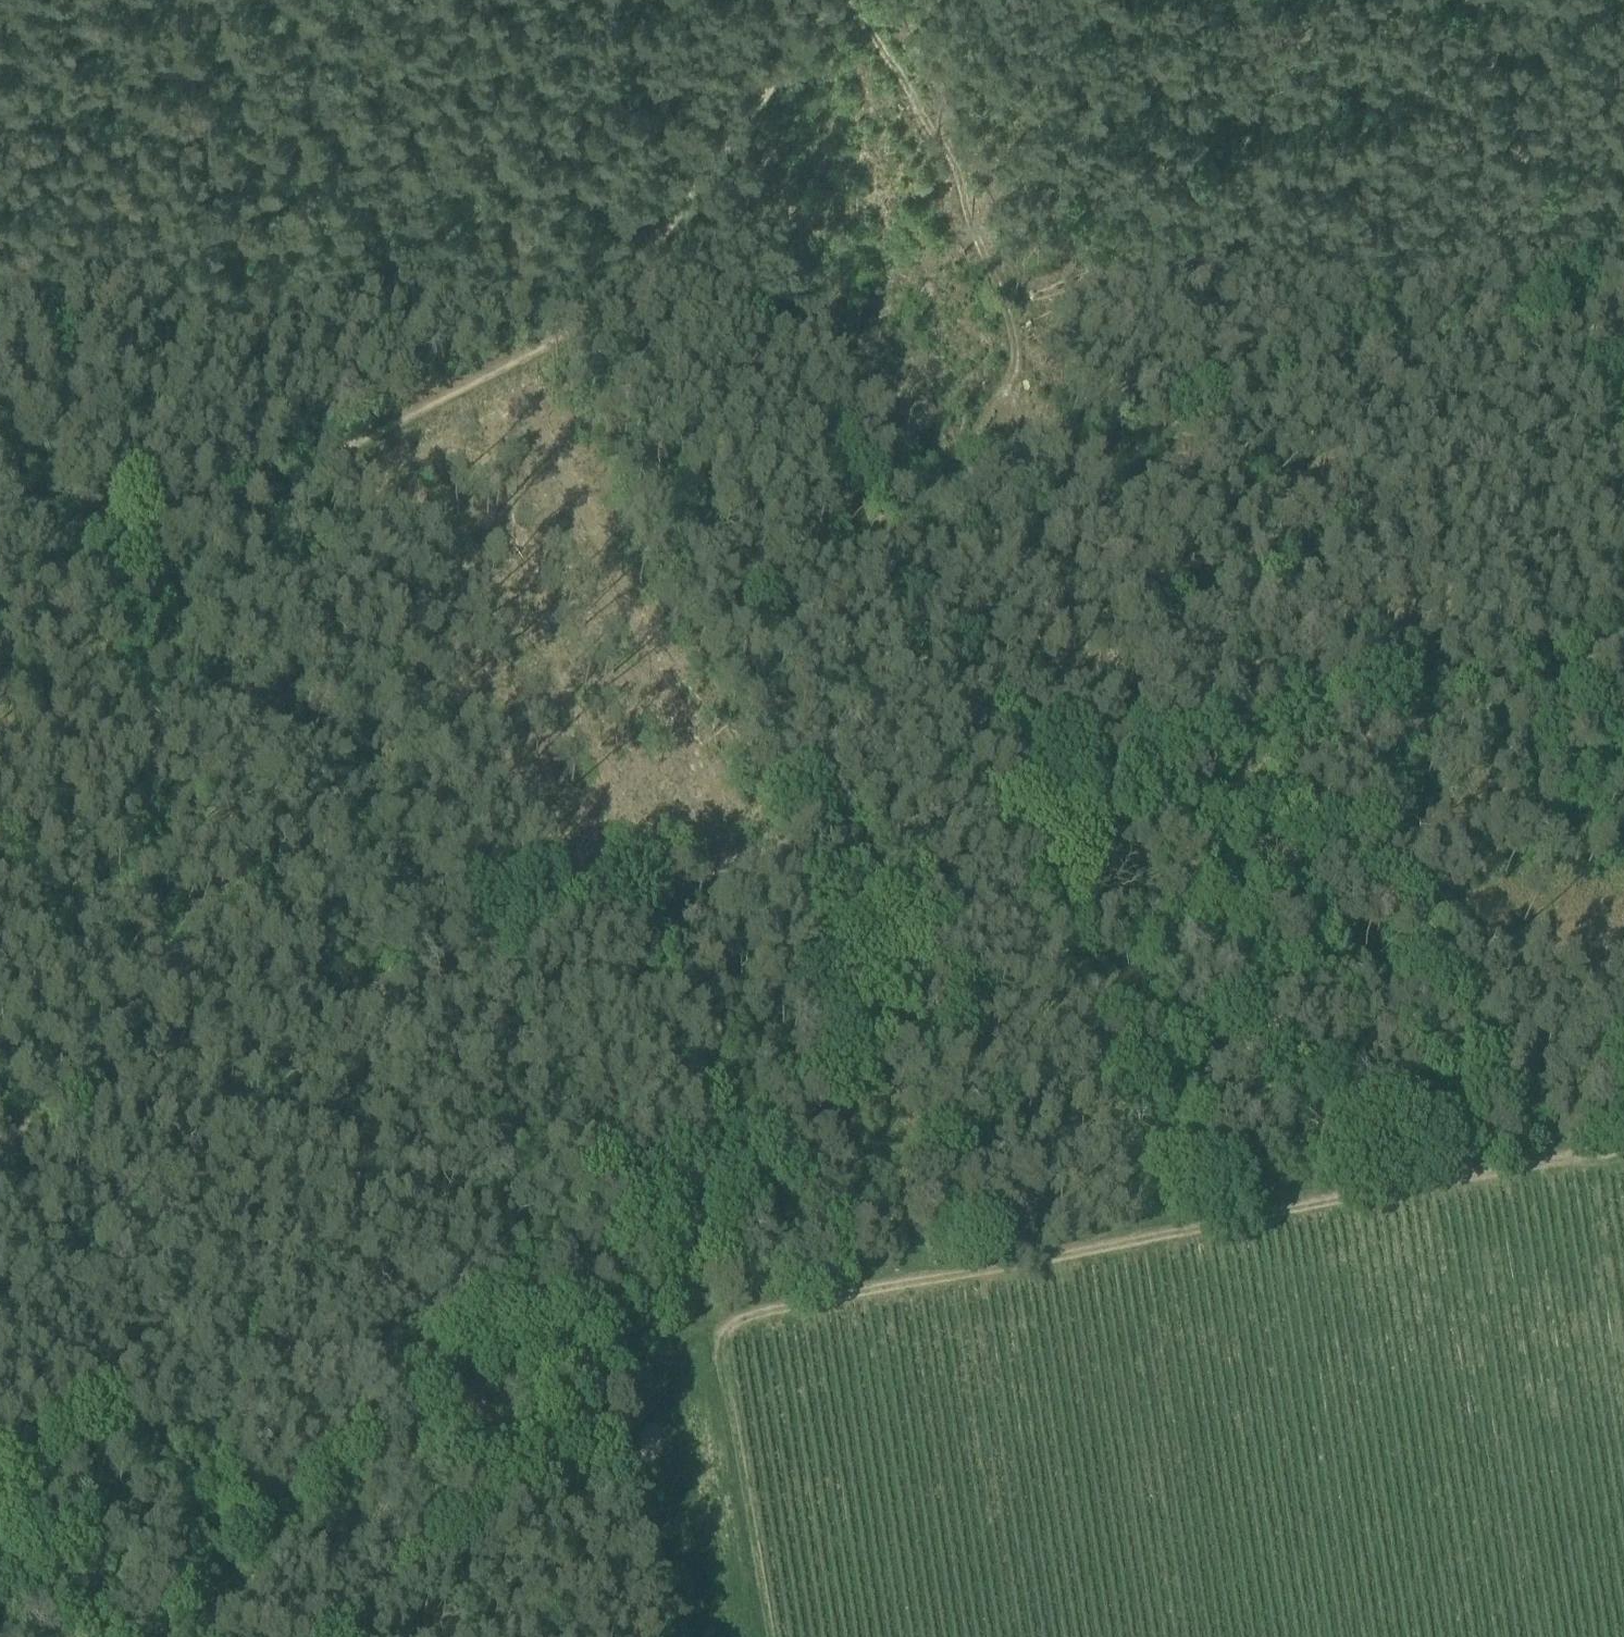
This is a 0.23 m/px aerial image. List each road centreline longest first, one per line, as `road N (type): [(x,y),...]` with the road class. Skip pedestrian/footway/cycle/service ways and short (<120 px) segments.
road 1 (track): [(0,630),(598,318),(835,0)]
road 2 (track): [(1623,1143),(614,1342)]
road 3 (track): [(614,1342),(452,961)]
road 4 (track): [(1623,364),(1481,0)]
road 5 (track): [(614,1342),(670,1636)]

